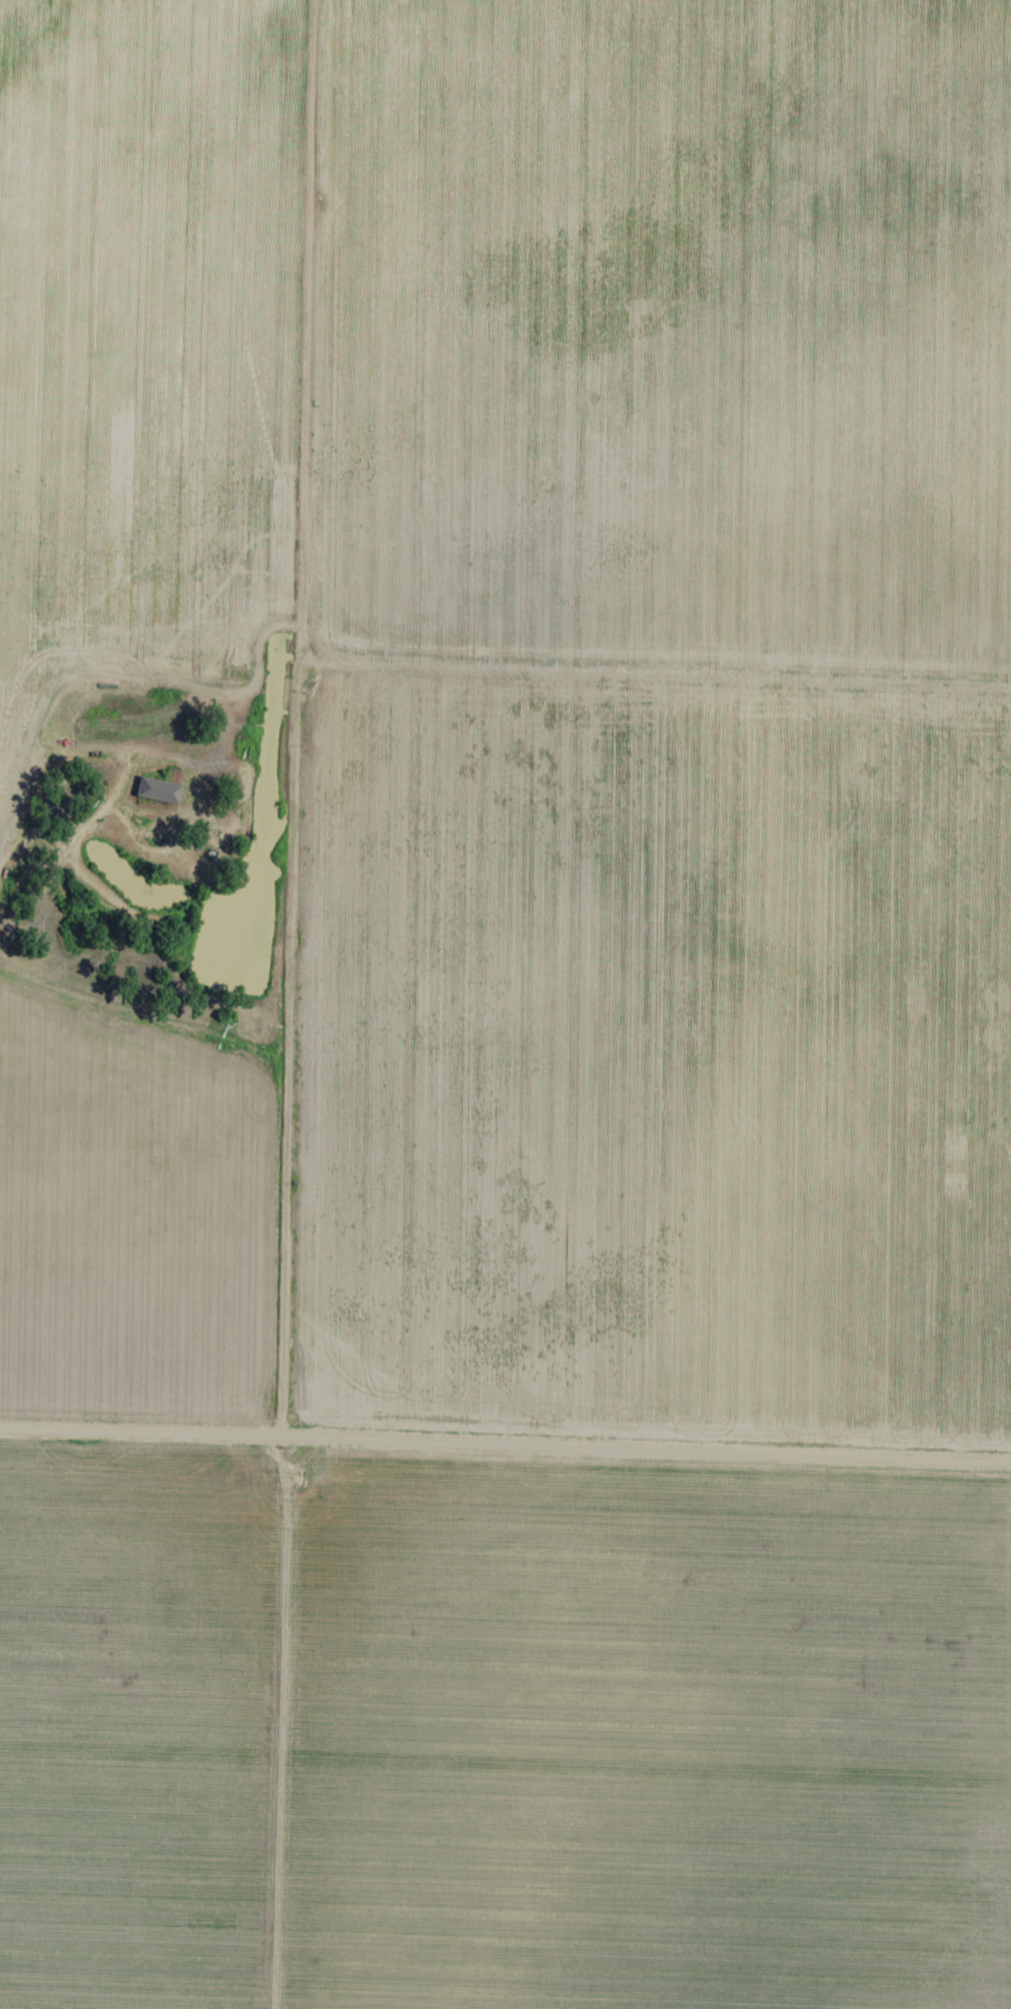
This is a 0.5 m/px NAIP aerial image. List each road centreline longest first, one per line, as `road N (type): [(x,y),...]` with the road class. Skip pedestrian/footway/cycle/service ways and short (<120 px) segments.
road 1 (track): [(1010,1464),(0,1429)]

